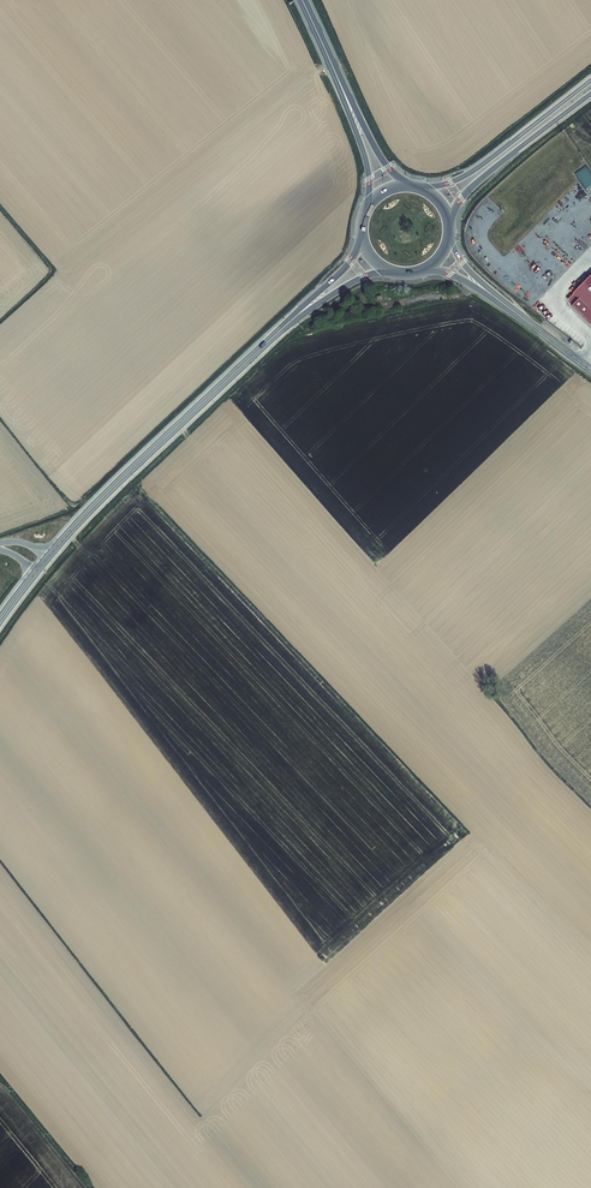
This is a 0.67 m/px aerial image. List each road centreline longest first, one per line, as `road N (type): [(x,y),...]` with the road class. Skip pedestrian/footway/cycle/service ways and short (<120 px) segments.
road 1 (primary): [(51,553),(281,330)]
road 2 (secondary): [(590,80),(472,171),(416,188)]
road 3 (secondary): [(449,226),(470,188),(590,94)]
road 4 (trunk): [(340,83),(367,164),(364,216)]
road 5 (primary): [(281,330),(350,283),(393,271)]
road 6 (primary): [(363,235),(352,261),(281,330)]
road 7 (trunk): [(408,186),(380,156),(340,83)]

